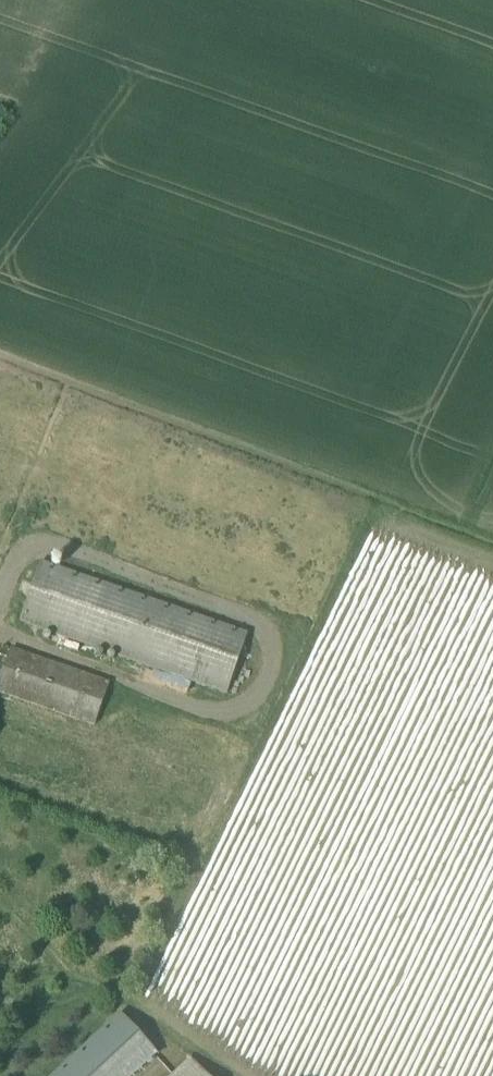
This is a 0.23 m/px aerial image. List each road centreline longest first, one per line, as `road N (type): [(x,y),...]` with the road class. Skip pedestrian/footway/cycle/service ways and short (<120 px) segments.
road 1 (track): [(0,601),(30,549),(50,544),(251,619),(266,642),(263,664),(239,704),(216,709)]
road 2 (track): [(216,709),(0,633)]

